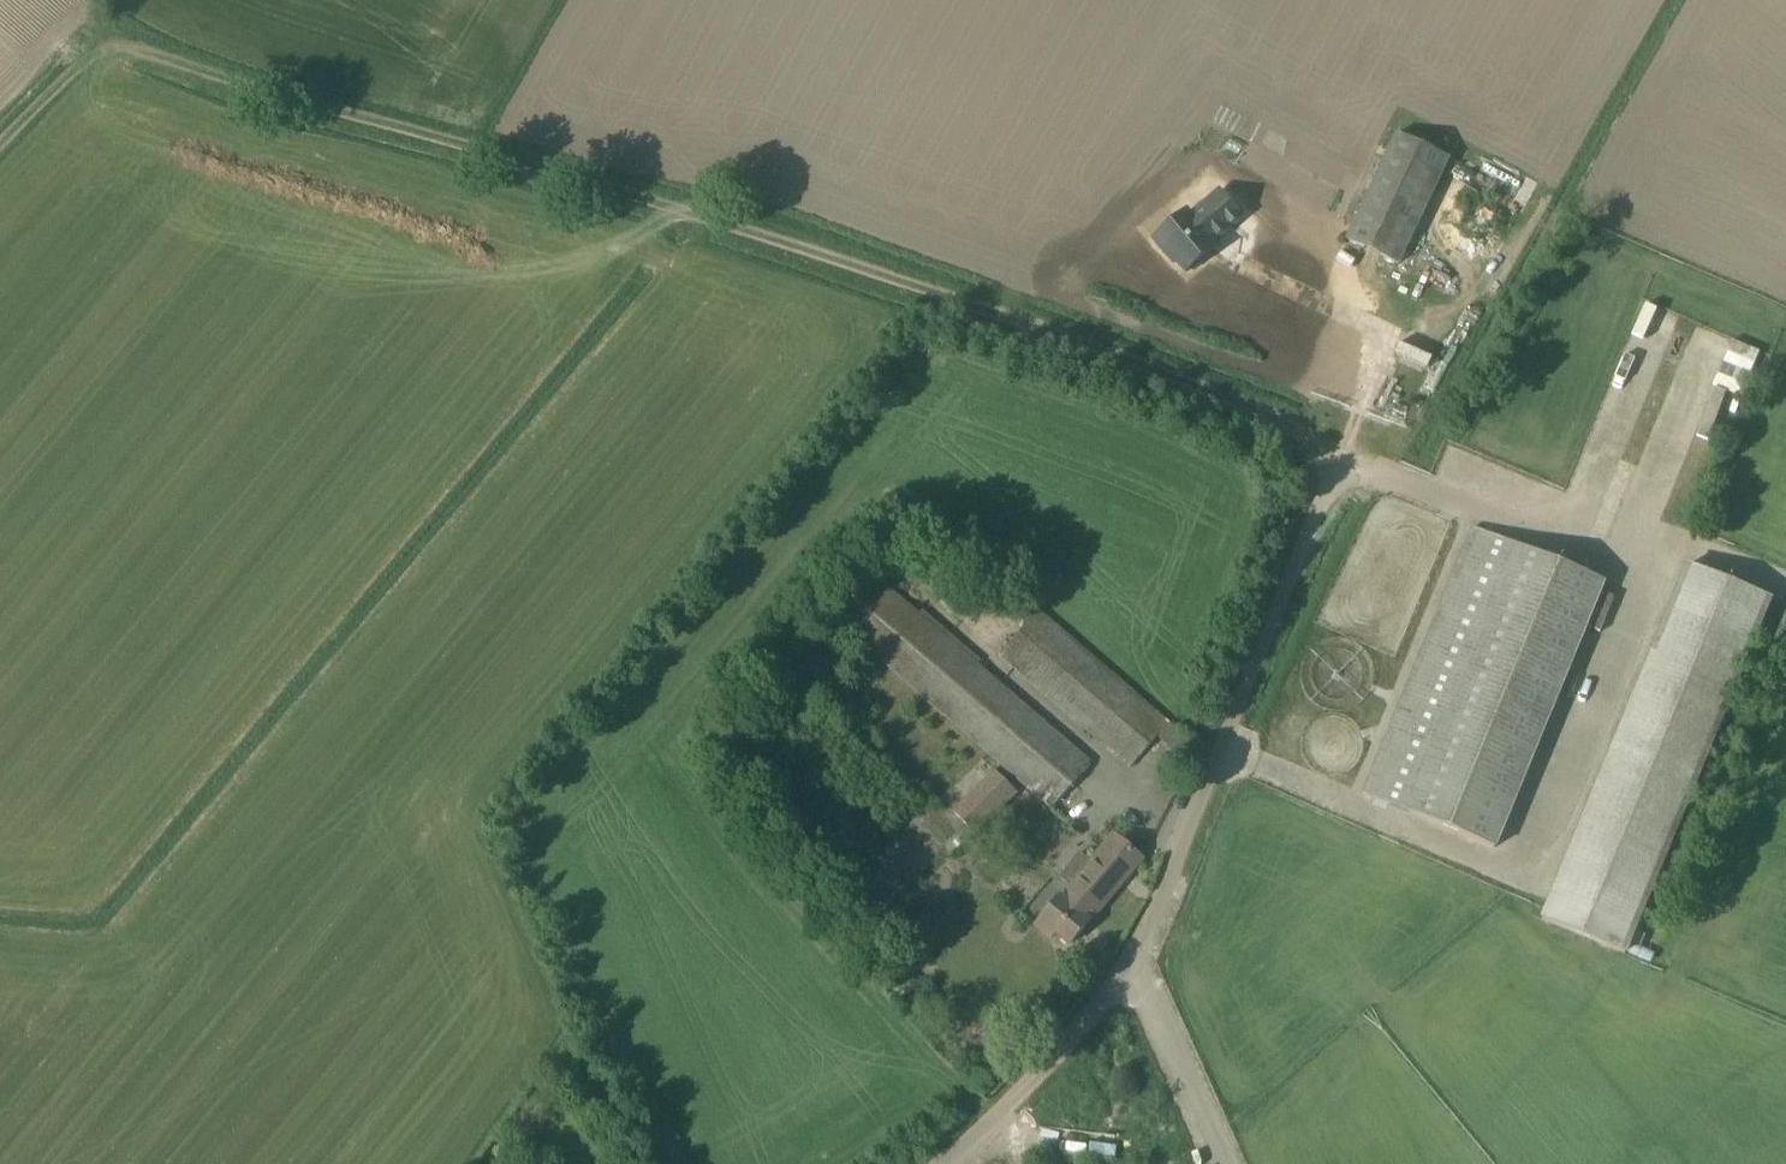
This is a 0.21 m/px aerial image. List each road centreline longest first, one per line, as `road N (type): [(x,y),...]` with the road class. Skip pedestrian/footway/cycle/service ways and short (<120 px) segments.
road 1 (track): [(0,147),(84,62),(120,46),(842,259),(1141,362),(1270,416),(1336,458)]
road 2 (unclassified): [(943,1163),(1000,1120),(1104,1007),(1144,948),(1336,458)]

